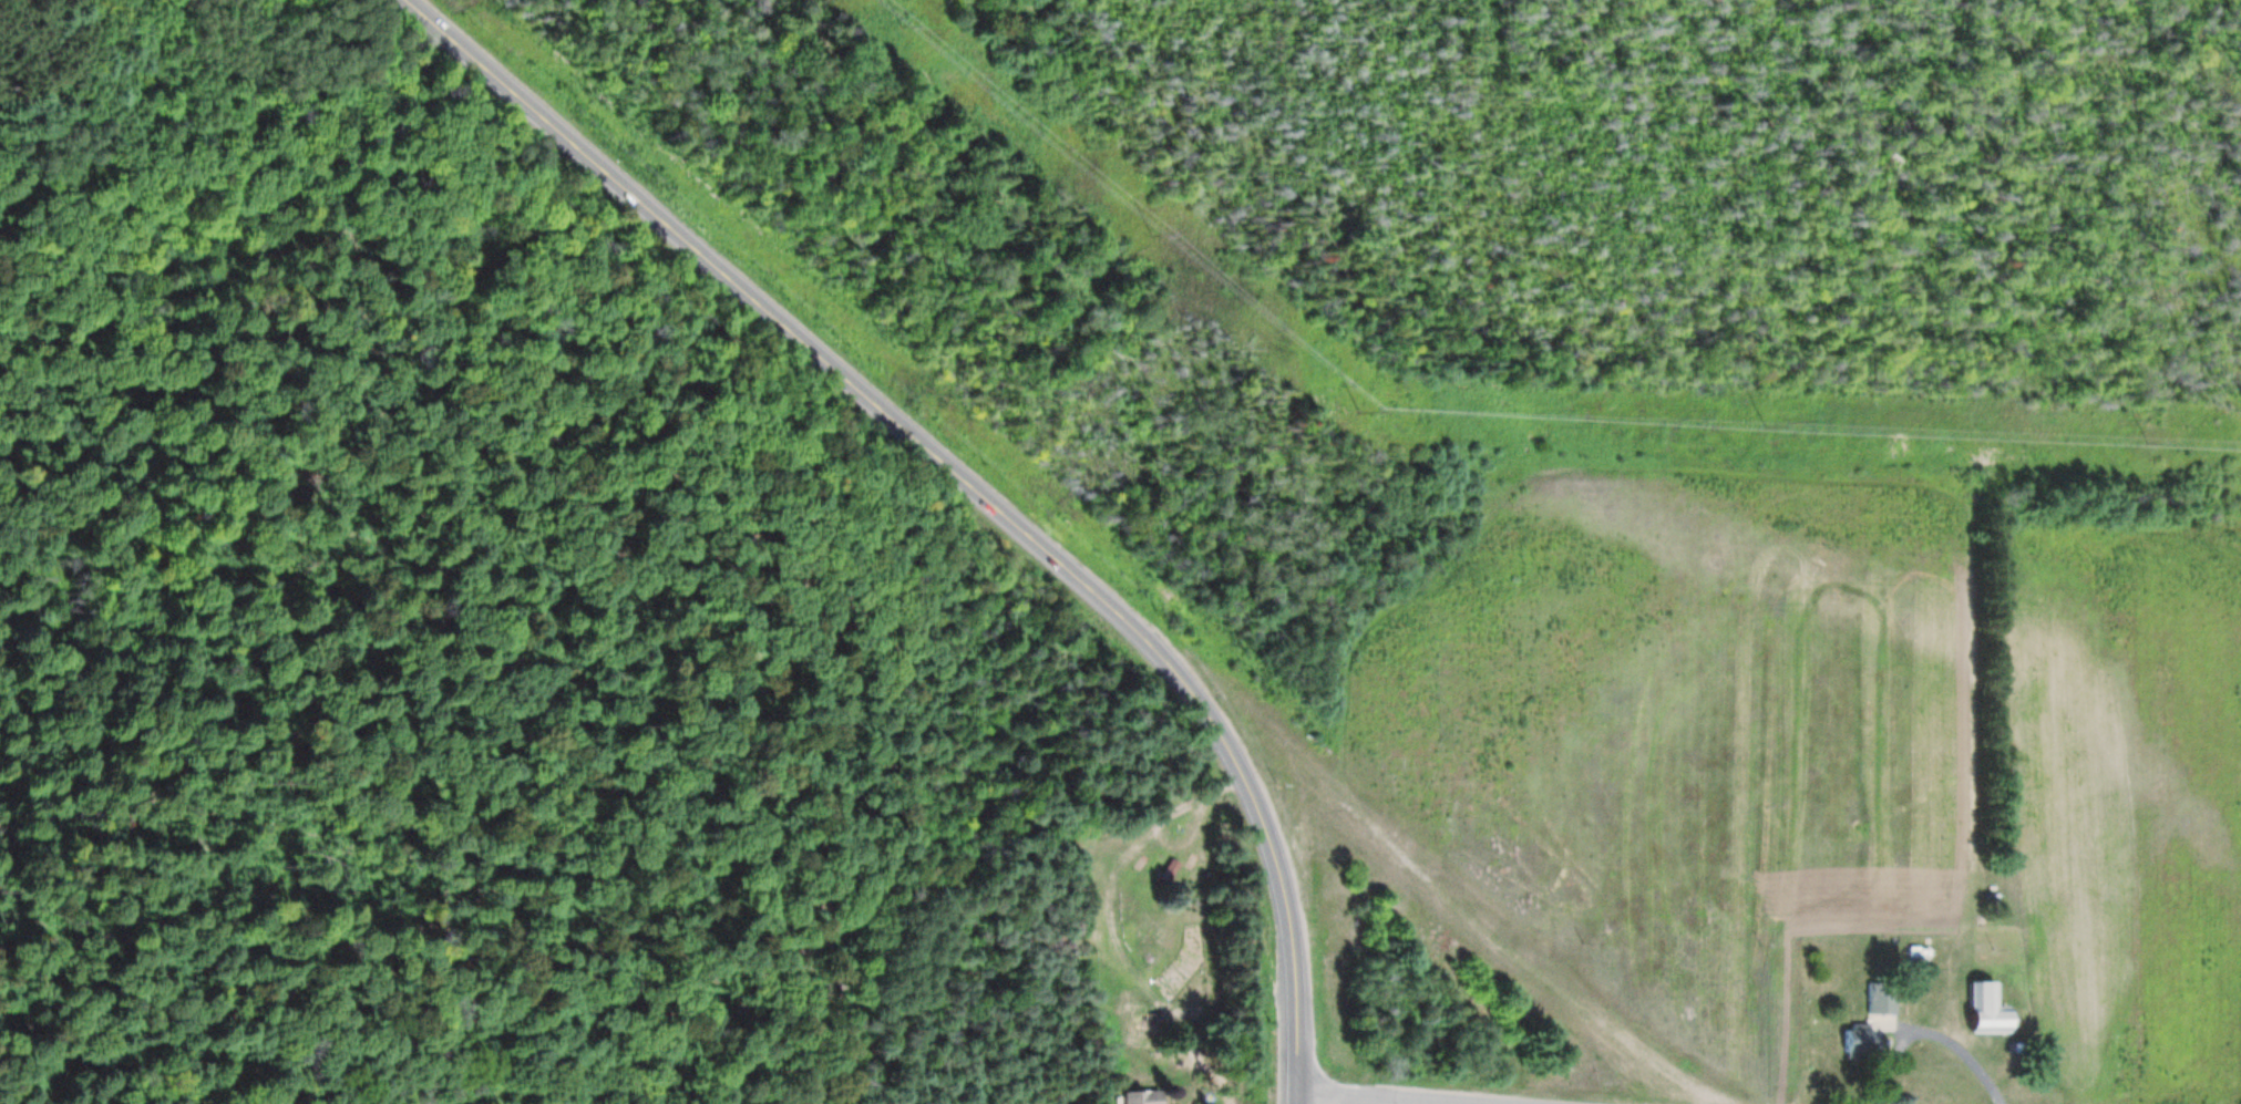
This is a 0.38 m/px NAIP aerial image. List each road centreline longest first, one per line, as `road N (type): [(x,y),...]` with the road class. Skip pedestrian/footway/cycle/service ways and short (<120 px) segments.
road 1 (tertiary): [(1296,1093),(1282,888),(1246,781),(1216,723),(1180,678),(1135,627),(403,0)]
road 2 (tertiary): [(1296,1093),(1432,1103)]

